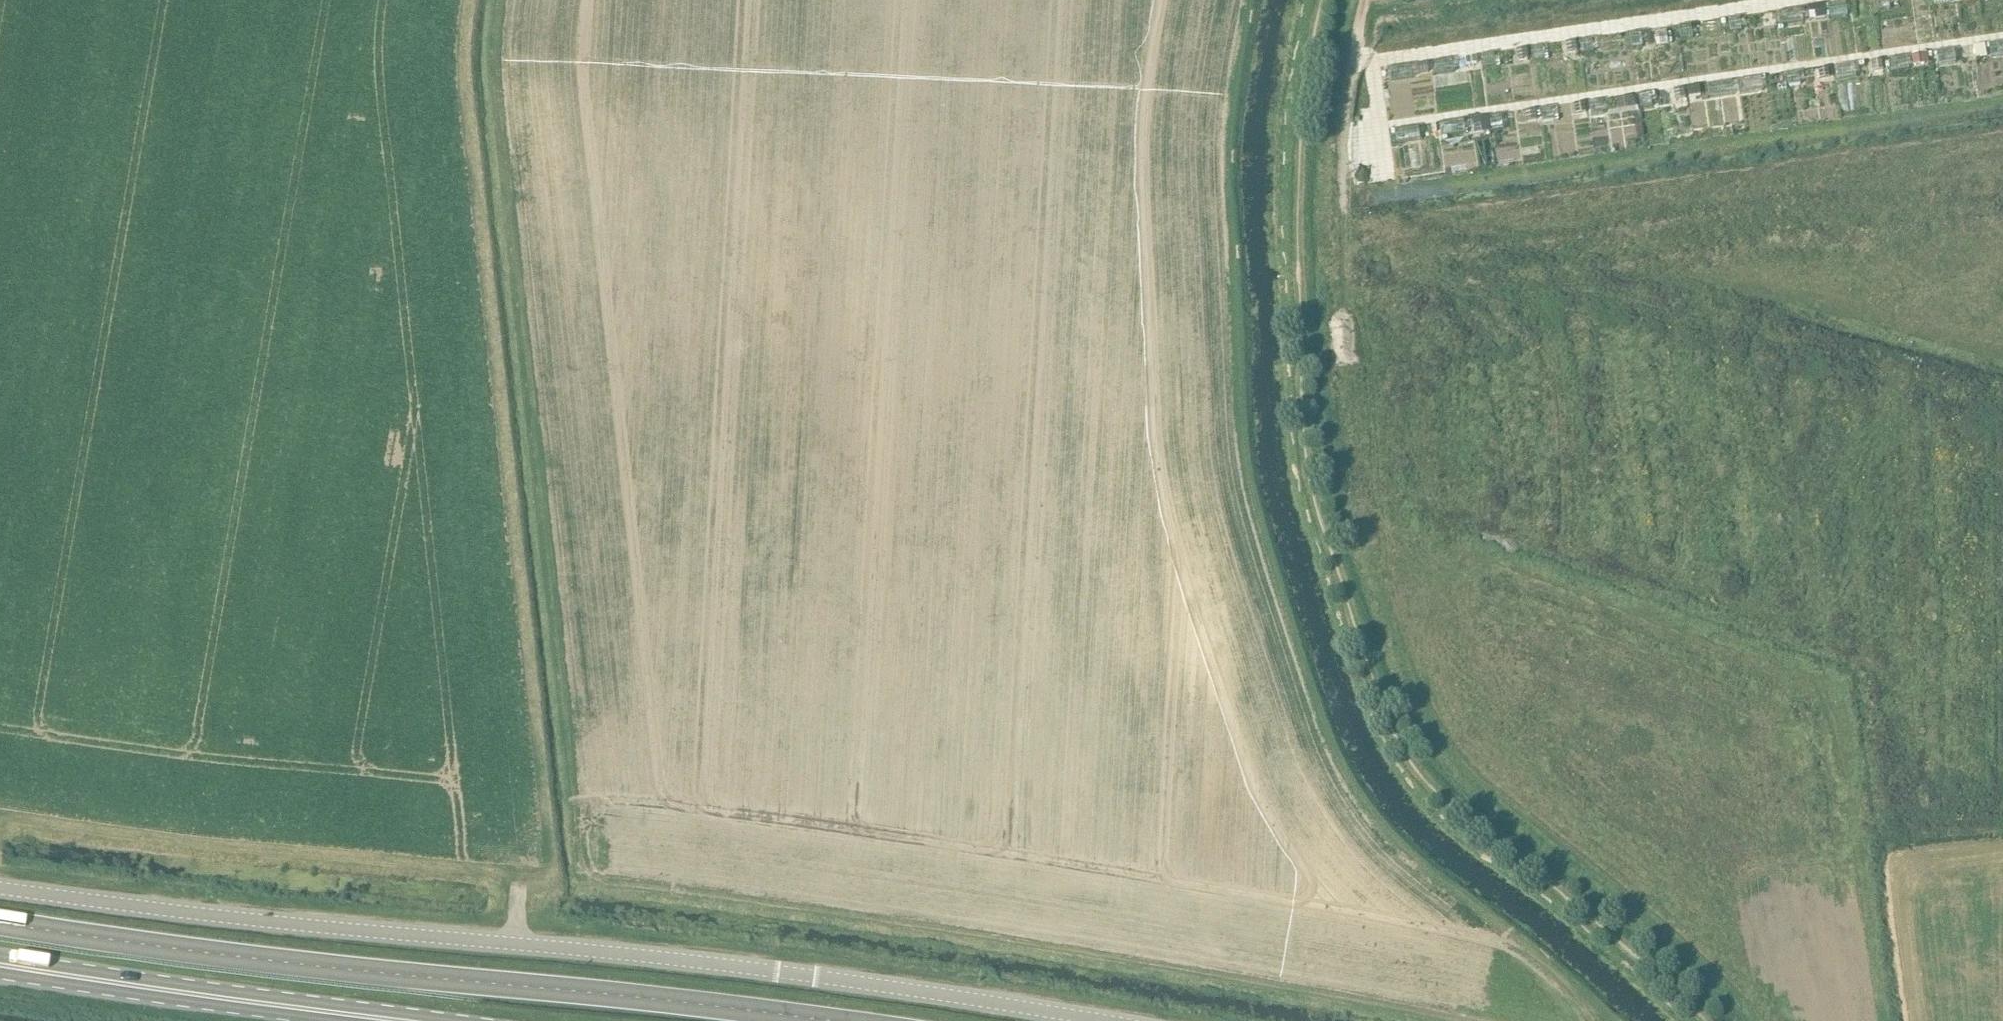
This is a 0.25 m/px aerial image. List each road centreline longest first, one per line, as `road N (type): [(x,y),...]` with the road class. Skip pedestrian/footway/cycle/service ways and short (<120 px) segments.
road 1 (track): [(1761,1020),(1659,921),(1483,784),(1433,721),(1406,665),(1348,434),(1338,227),(1362,0)]
road 2 (unclassified): [(1102,1020),(728,966),(0,889)]
road 3 (primary): [(396,1020),(39,972)]

